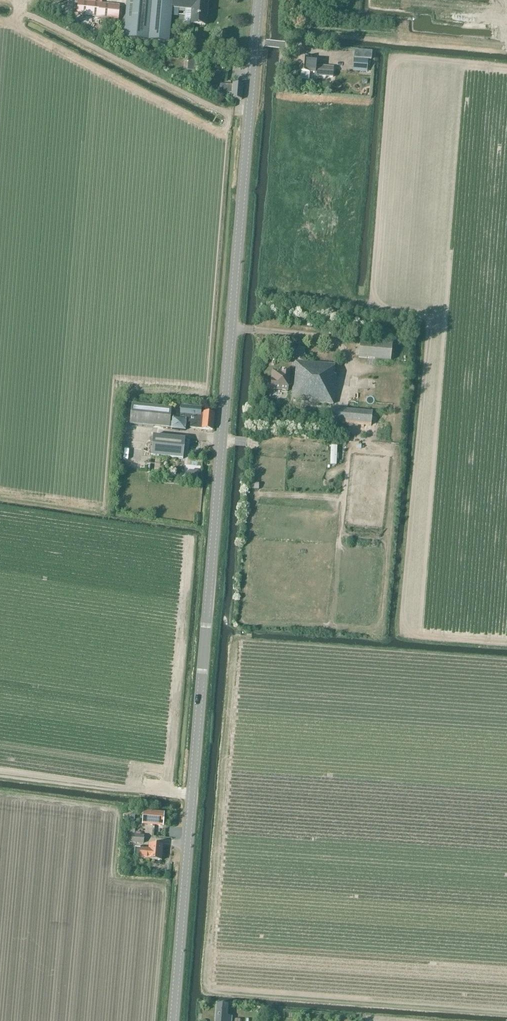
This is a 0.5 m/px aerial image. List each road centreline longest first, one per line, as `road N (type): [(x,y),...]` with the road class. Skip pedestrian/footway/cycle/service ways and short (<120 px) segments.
road 1 (unclassified): [(175,1020),(258,0)]
road 2 (track): [(0,775),(194,797)]

